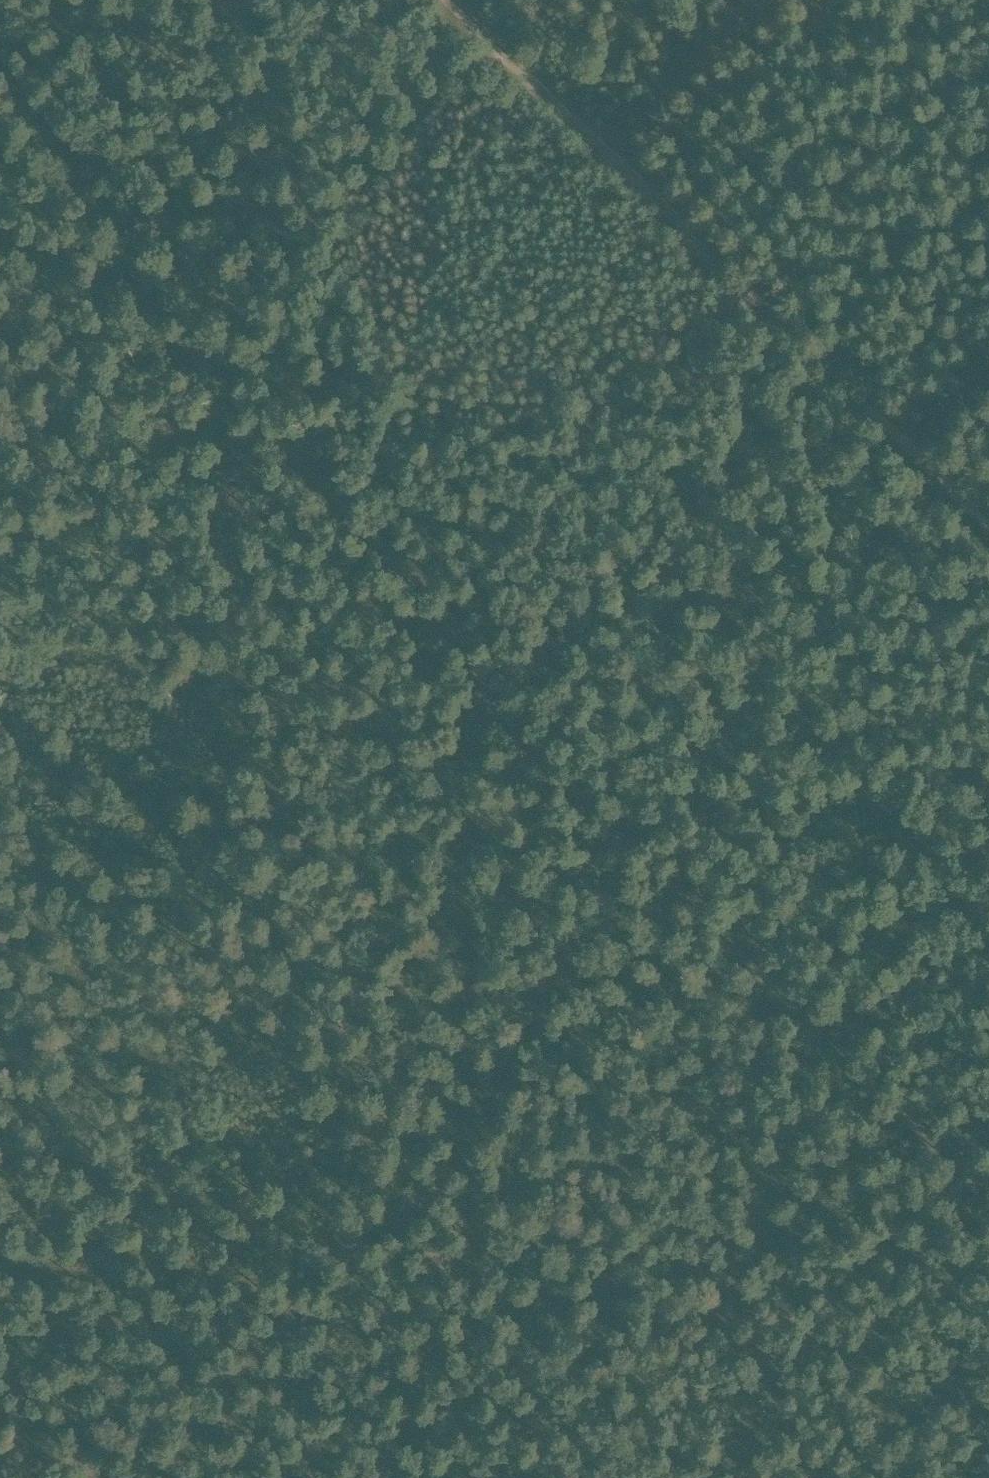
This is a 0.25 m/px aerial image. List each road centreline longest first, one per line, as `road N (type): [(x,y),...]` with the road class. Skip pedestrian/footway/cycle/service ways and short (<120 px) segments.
road 1 (track): [(0,175),(439,606),(490,720),(988,1213)]
road 2 (track): [(988,538),(436,0)]
road 3 (track): [(594,155),(774,0)]
road 4 (track): [(988,370),(896,448)]

